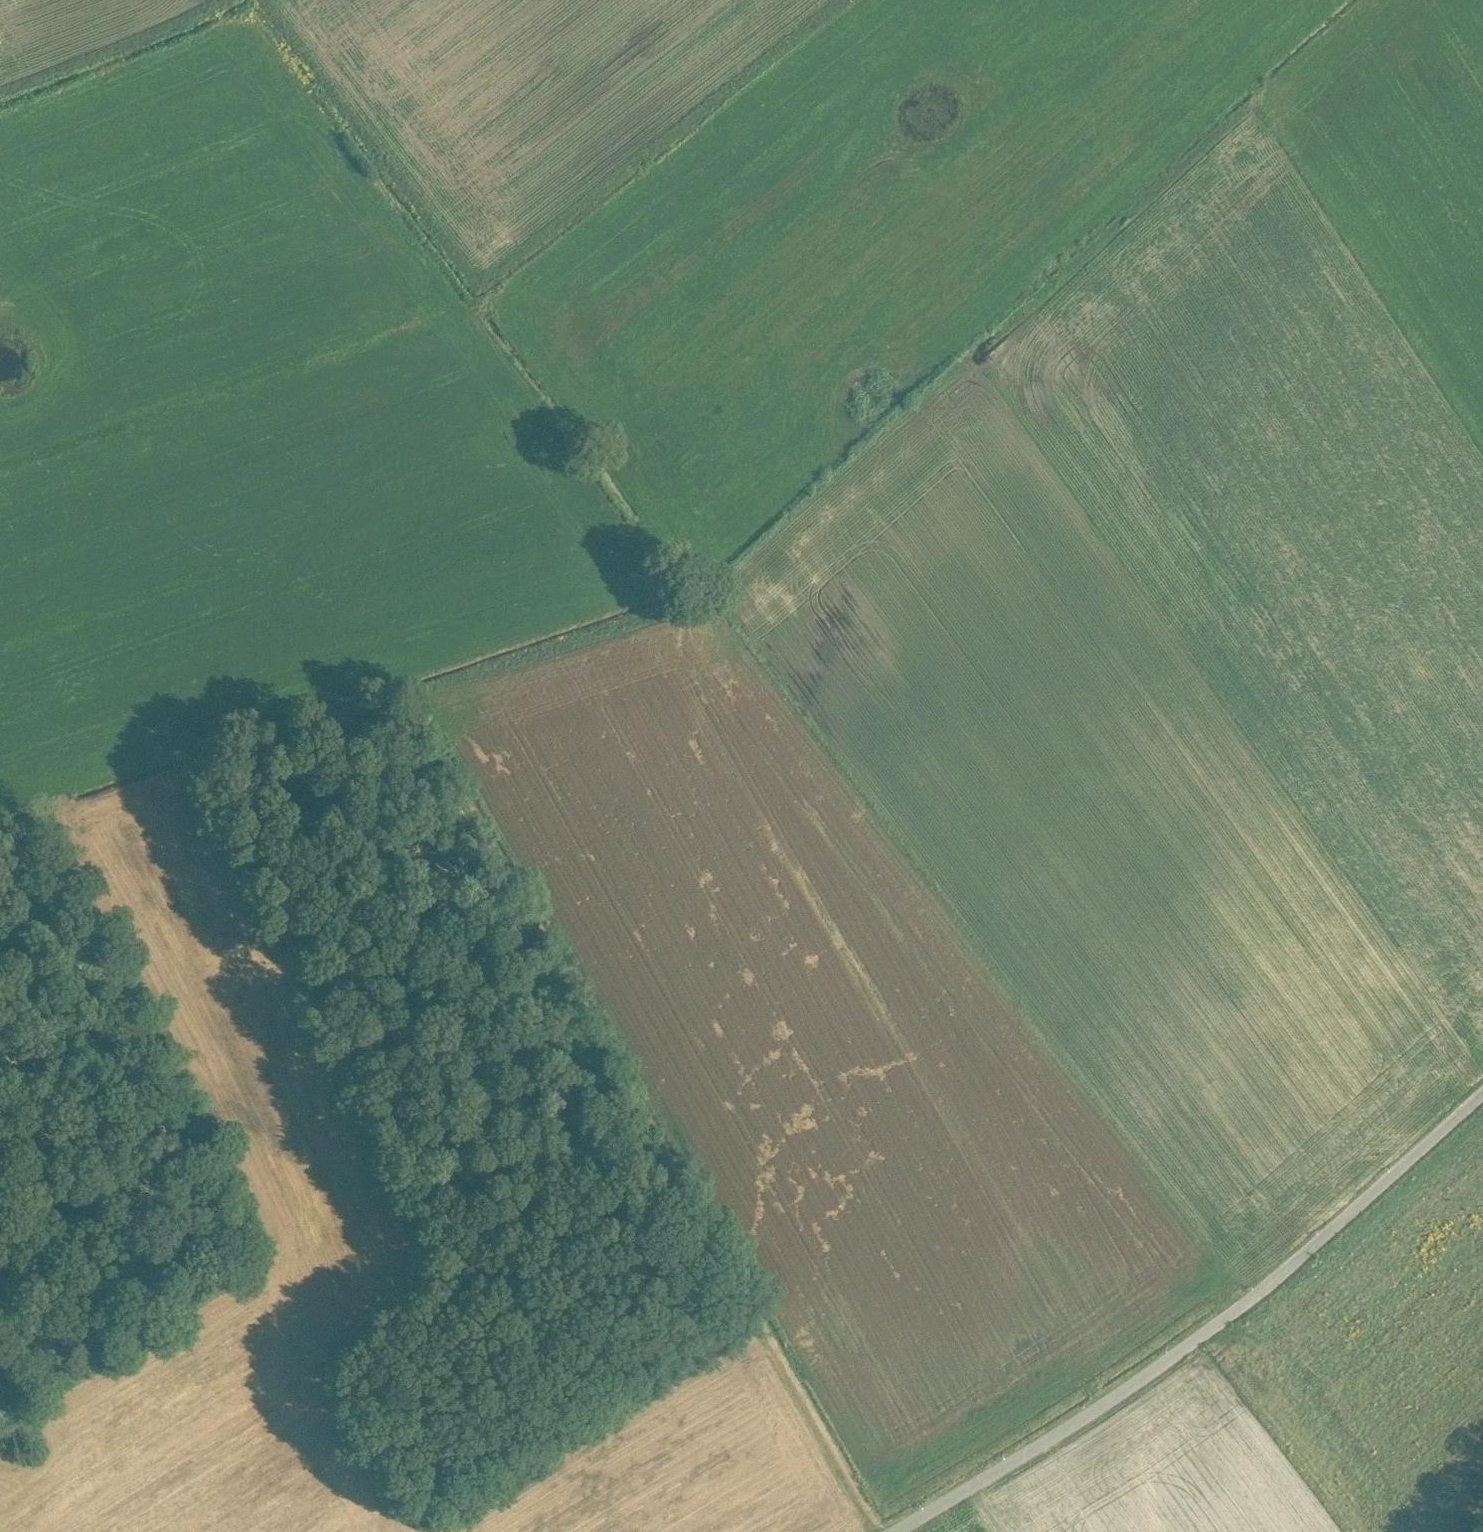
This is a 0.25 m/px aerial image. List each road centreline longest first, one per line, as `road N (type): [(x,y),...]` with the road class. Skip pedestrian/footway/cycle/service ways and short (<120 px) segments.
road 1 (unclassified): [(893,1531),(1119,1394),(1211,1328),(1482,1093)]

